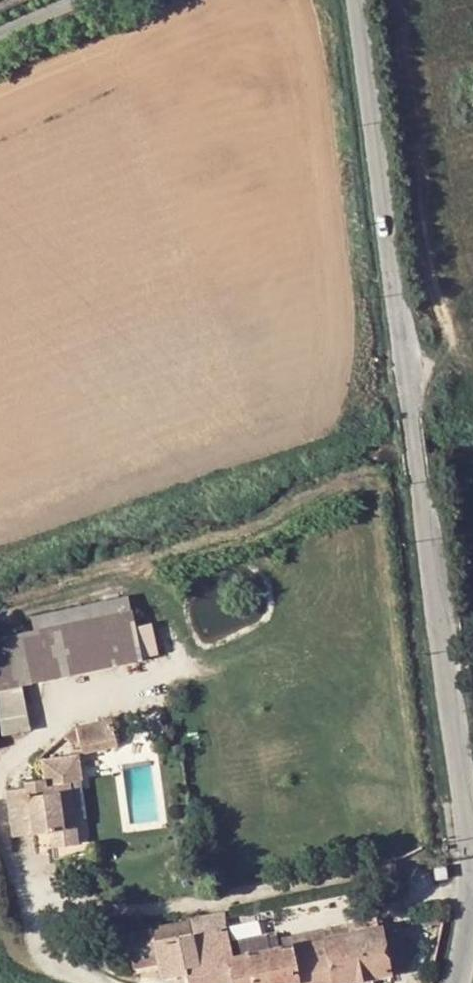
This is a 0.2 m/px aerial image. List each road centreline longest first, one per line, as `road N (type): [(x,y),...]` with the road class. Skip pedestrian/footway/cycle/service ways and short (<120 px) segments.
road 1 (unclassified): [(471,860),(356,0)]
road 2 (unclassified): [(456,982),(471,860)]

